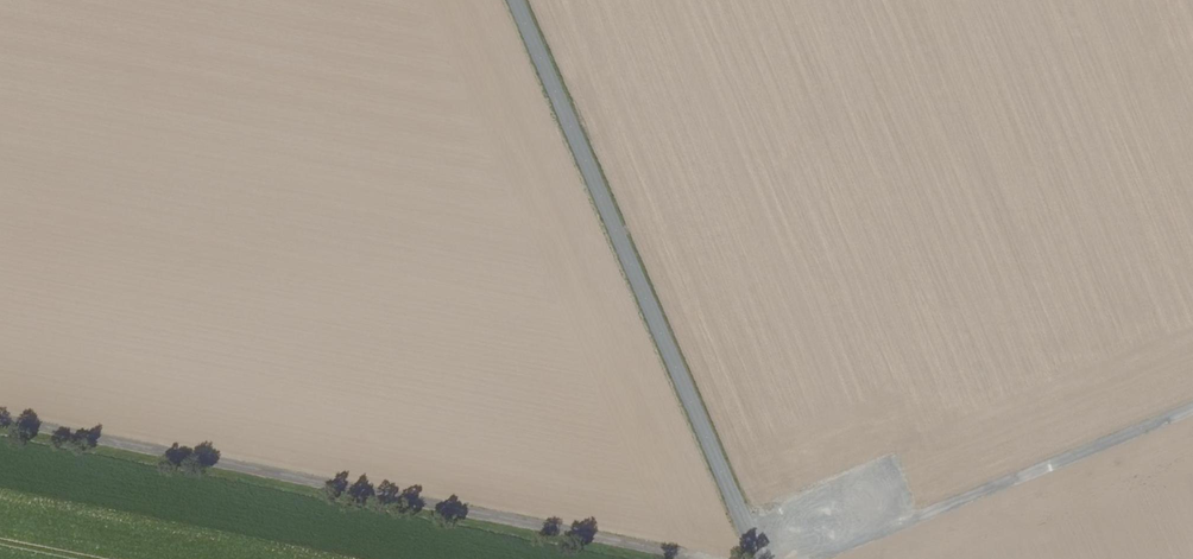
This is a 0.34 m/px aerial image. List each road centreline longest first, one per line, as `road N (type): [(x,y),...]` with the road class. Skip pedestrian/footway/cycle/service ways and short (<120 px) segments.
road 1 (track): [(0,420),(697,558)]
road 2 (secondary): [(515,0),(759,558)]
road 3 (track): [(800,558),(1192,406)]

